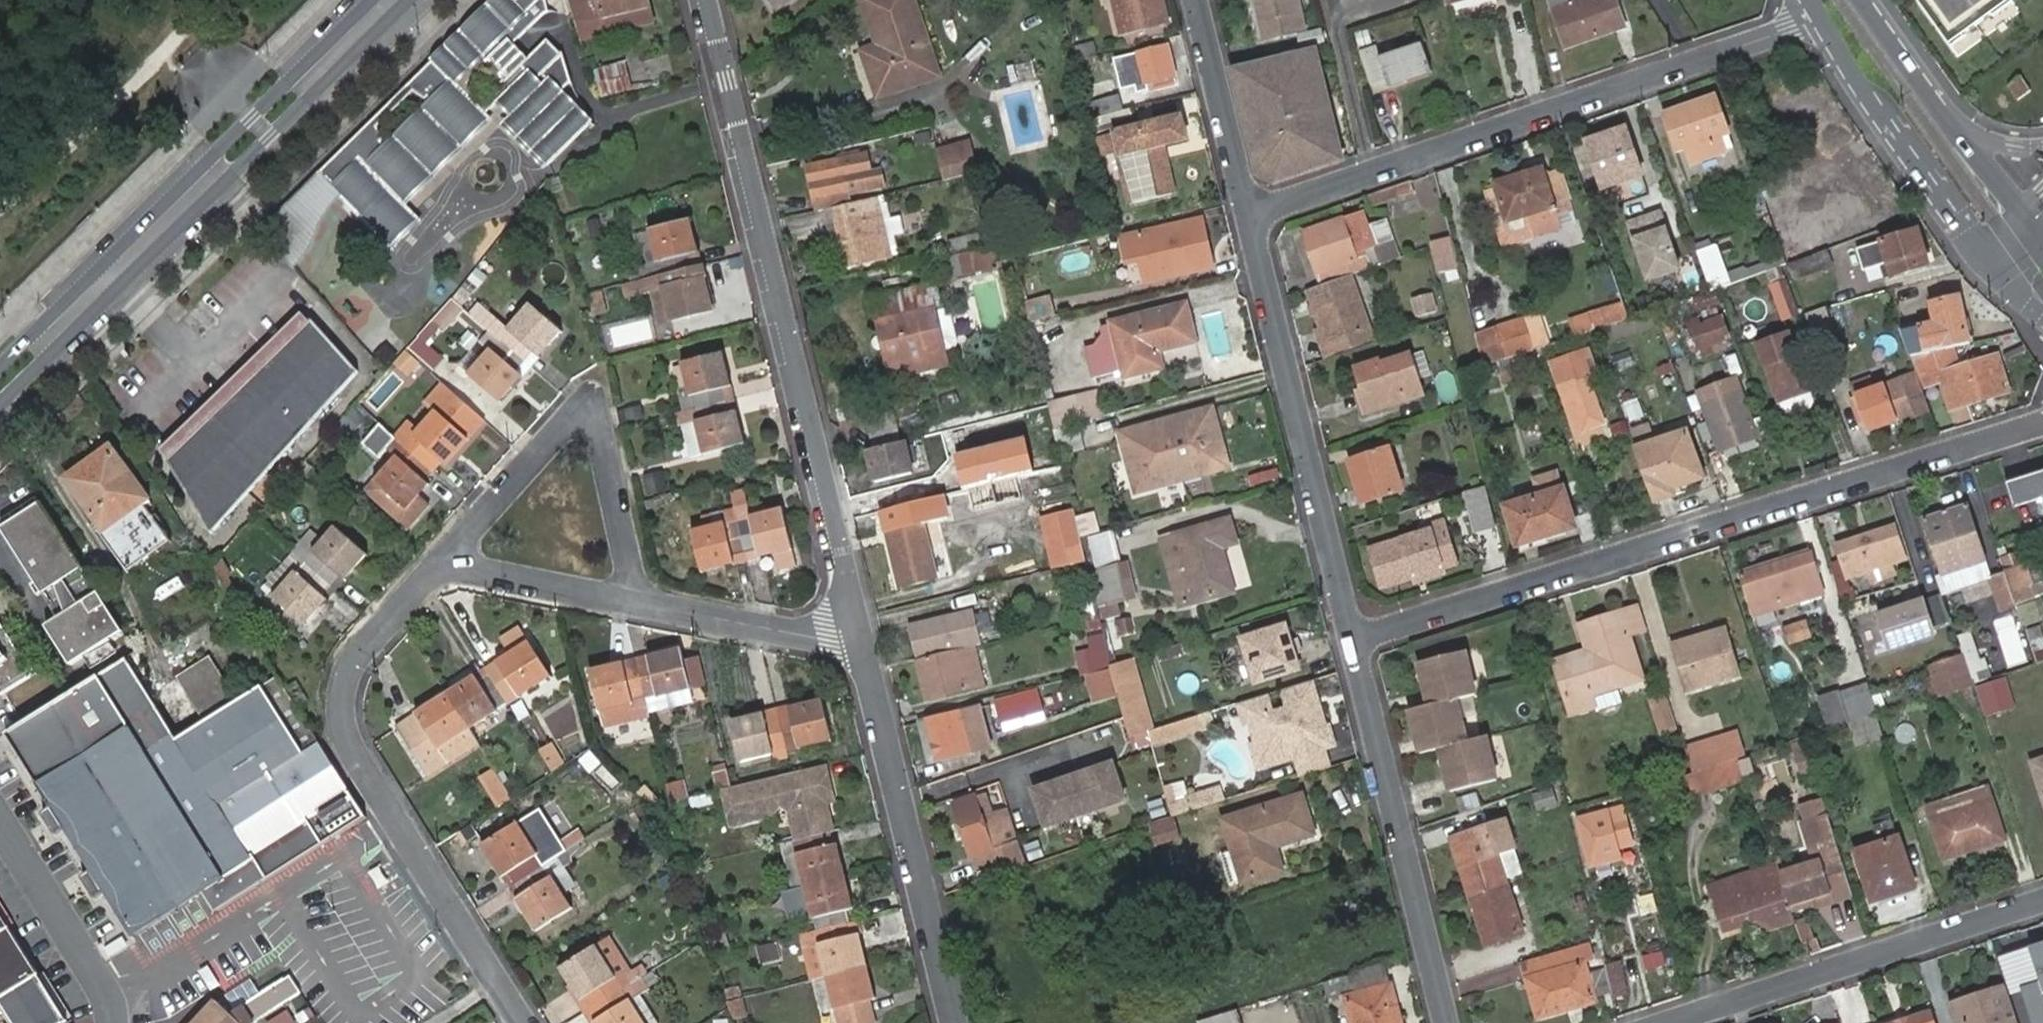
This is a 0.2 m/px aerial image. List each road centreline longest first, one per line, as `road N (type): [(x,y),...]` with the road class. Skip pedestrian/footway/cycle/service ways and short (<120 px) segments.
road 1 (residential): [(2042,423),(1350,638)]
road 2 (residential): [(704,0),(864,649)]
road 3 (residential): [(1246,213),(1818,17)]
road 4 (primary): [(0,408),(411,0)]
road 5 (residential): [(440,566),(355,663),(346,715),(403,827),(525,1022)]
road 6 (primary): [(373,0),(0,369)]
road 7 (residential): [(1246,213),(1350,638)]
road 8 (residential): [(641,604),(595,415),(578,411),(440,566)]
road 9 (residential): [(1350,638),(1445,1022)]
road 10 (residential): [(2042,903),(1672,1022)]
road 11 (residential): [(864,649),(954,1022)]
road 12 (secondary): [(1818,17),(1952,218),(2042,320)]
road 13 (secondary): [(2042,232),(1861,0)]
road 14 (residential): [(0,819),(85,956),(111,1022)]
road 15 (residential): [(864,649),(641,604)]
road 16 (residential): [(1194,0),(1246,213)]
road 17 (residential): [(641,604),(440,566)]

